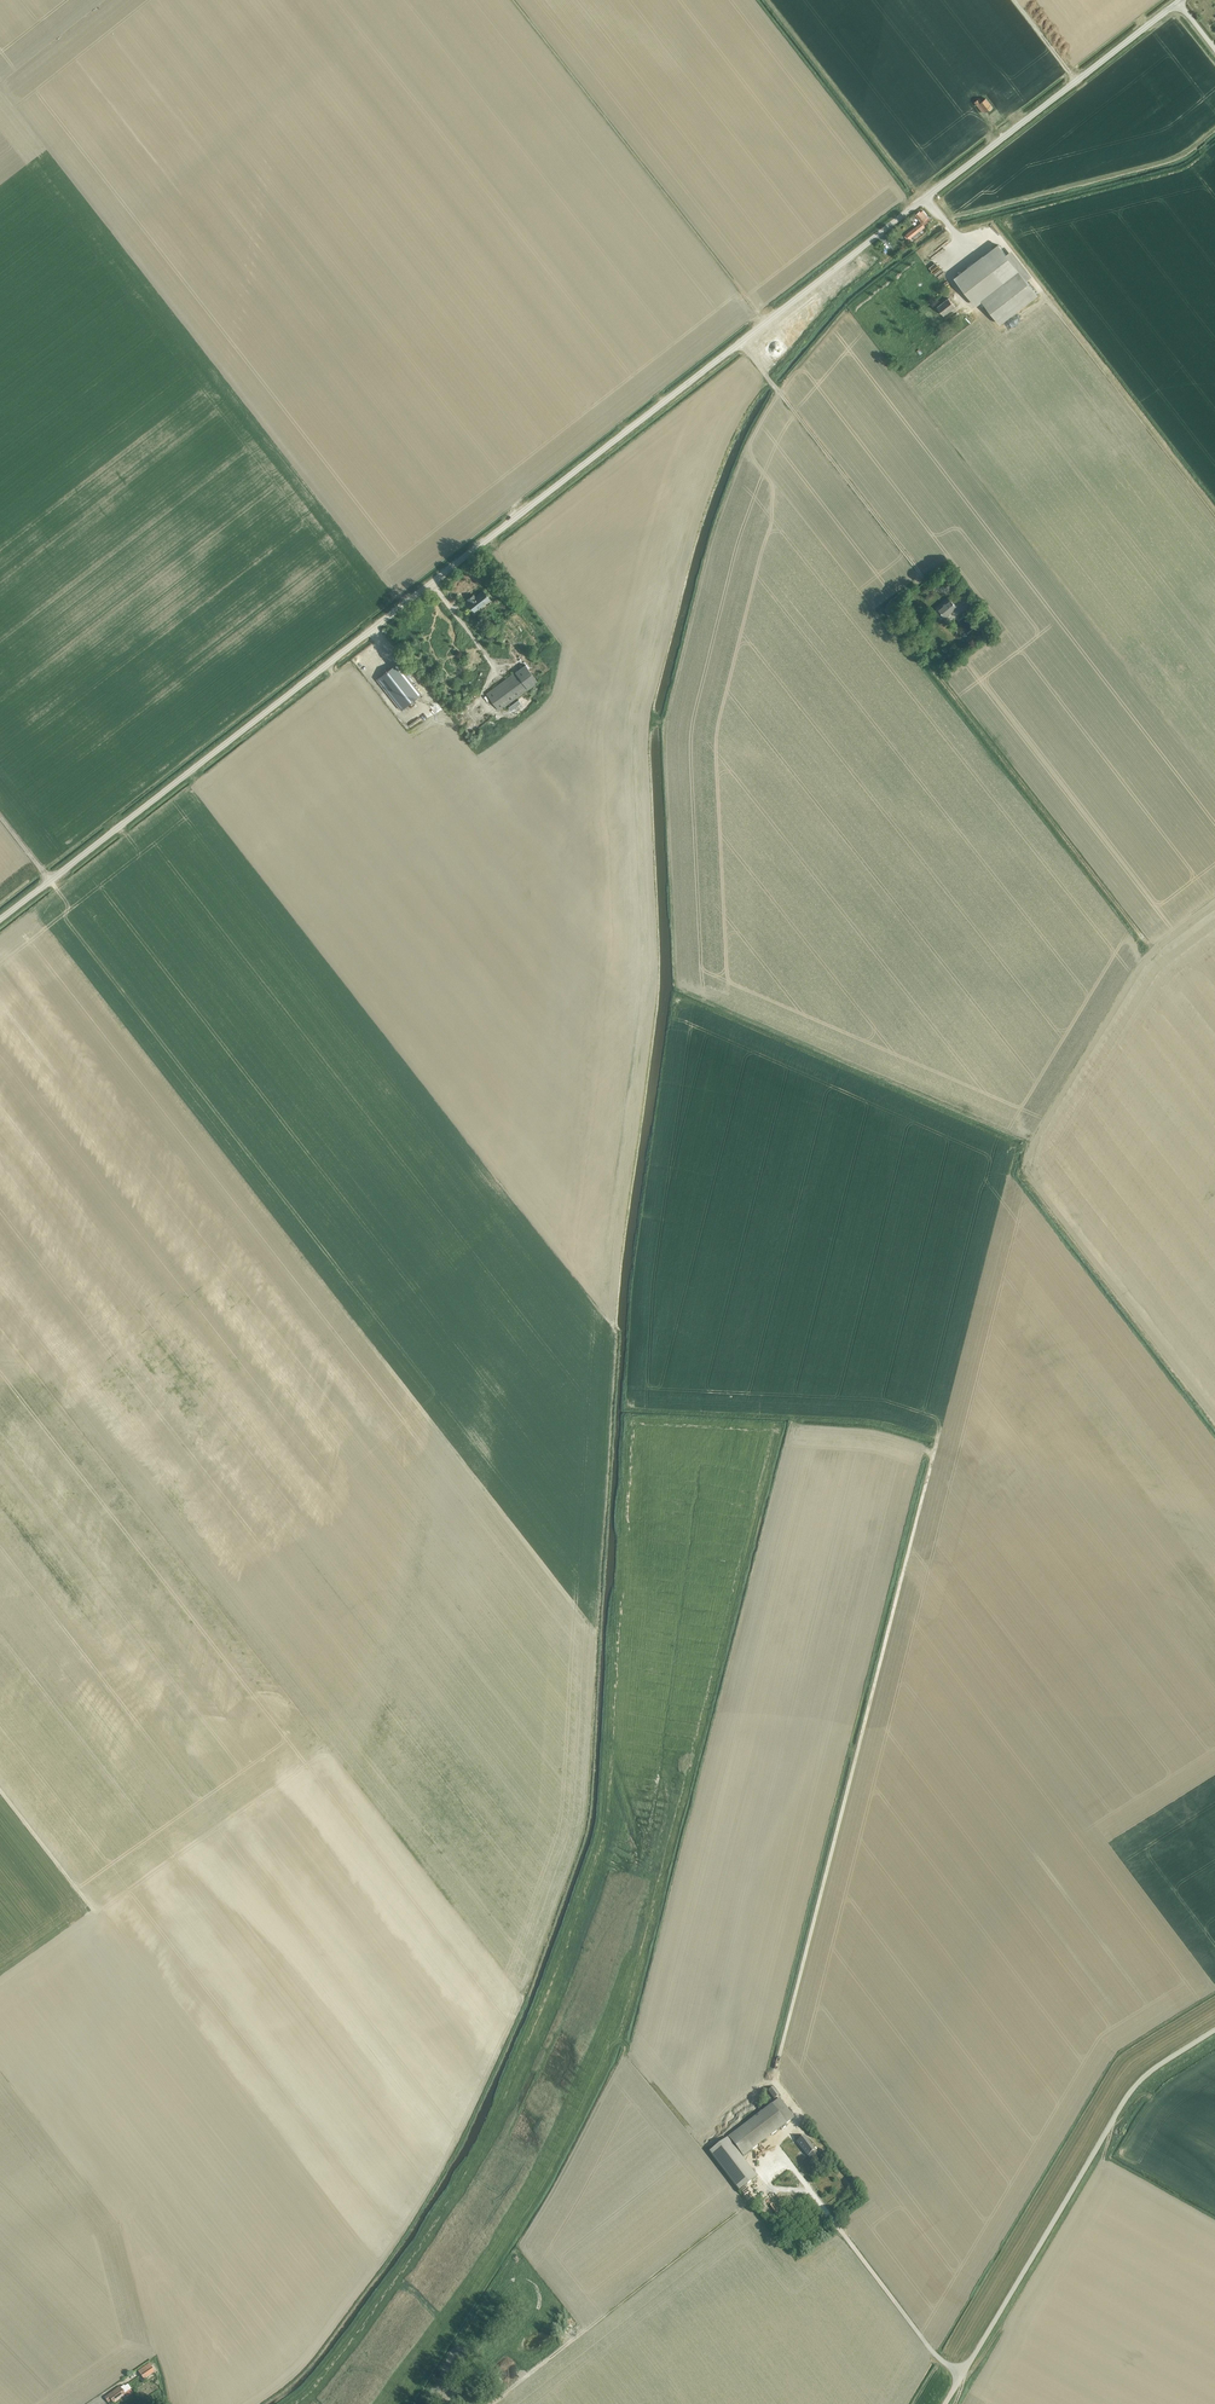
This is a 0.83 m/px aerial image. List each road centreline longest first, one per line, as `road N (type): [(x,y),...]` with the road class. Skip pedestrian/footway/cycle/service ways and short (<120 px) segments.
road 1 (unclassified): [(0,919),(1177,2)]
road 2 (track): [(934,1451),(775,2076),(799,2122),(779,2141),(785,2158)]
road 3 (tertiary): [(945,2403),(1124,2101),(1157,2067),(1214,2030)]
road 4 (track): [(1214,514),(1040,293)]
road 5 (track): [(95,1911),(0,1790)]

